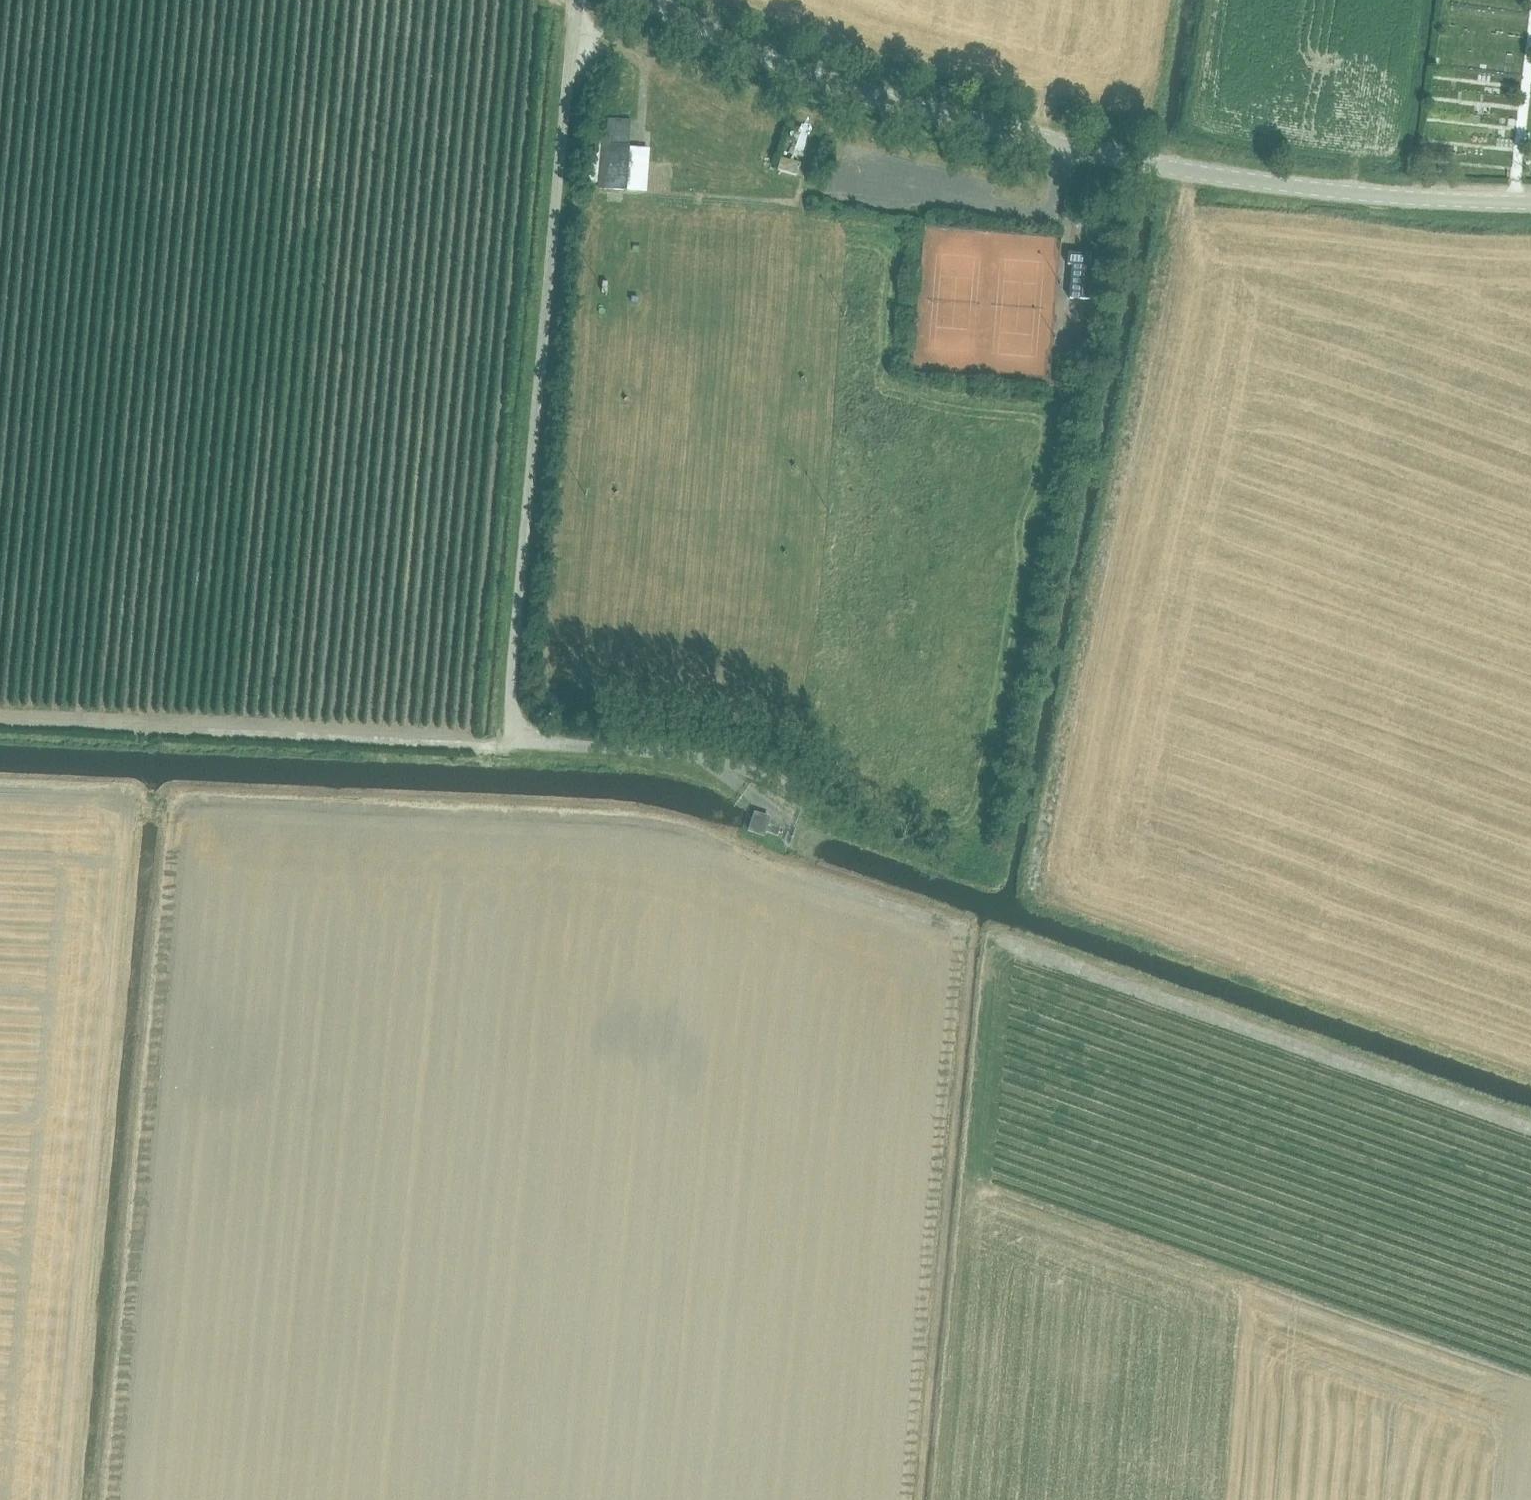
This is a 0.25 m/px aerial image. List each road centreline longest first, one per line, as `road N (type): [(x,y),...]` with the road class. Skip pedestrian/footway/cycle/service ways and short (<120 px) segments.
road 1 (unclassified): [(578,0),(512,722),(534,740),(703,760)]
road 2 (tertiary): [(1530,205),(1271,183),(1017,134),(801,77),(651,0)]

